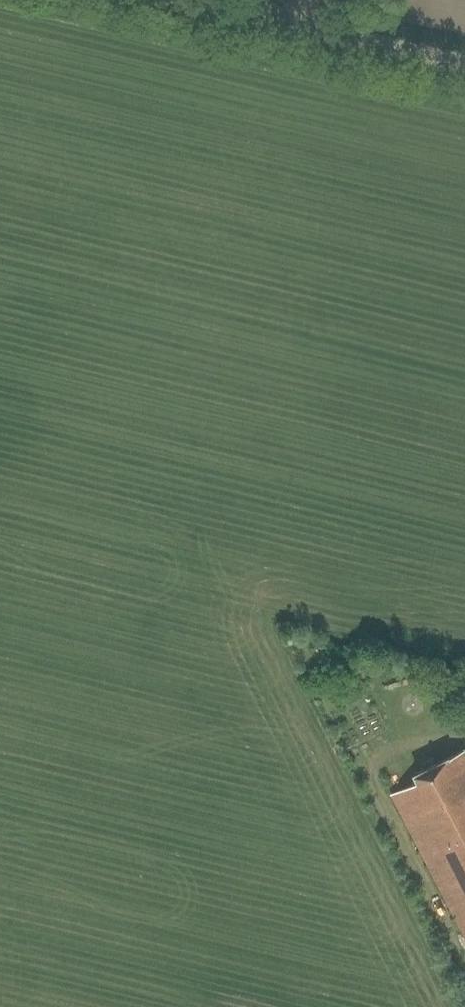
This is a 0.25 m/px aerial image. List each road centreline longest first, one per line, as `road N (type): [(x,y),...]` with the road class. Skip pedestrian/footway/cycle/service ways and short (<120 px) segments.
road 1 (unclassified): [(464,64),(194,0)]

